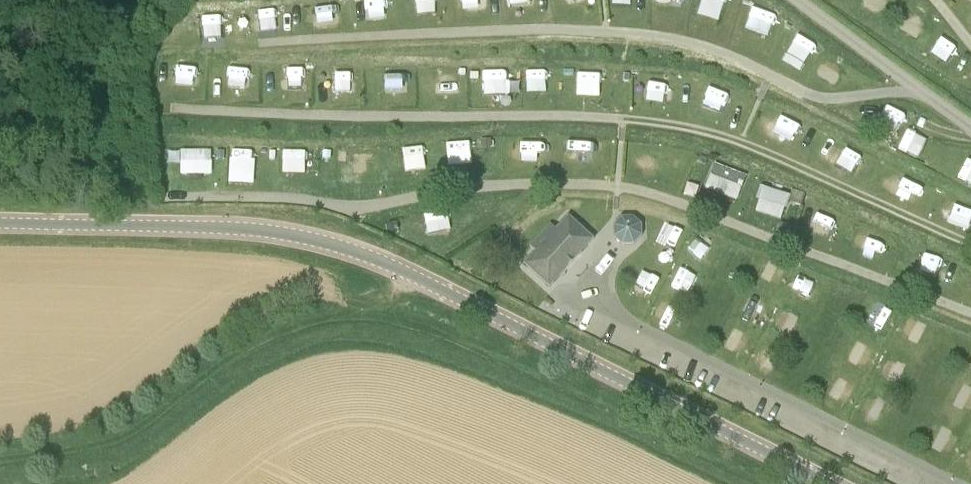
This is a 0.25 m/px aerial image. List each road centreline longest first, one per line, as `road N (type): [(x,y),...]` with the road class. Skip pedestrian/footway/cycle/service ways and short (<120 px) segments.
road 1 (tertiary): [(0,222),(240,227),(361,253),(832,483)]
road 2 (track): [(337,313),(256,345),(105,444),(0,462)]

